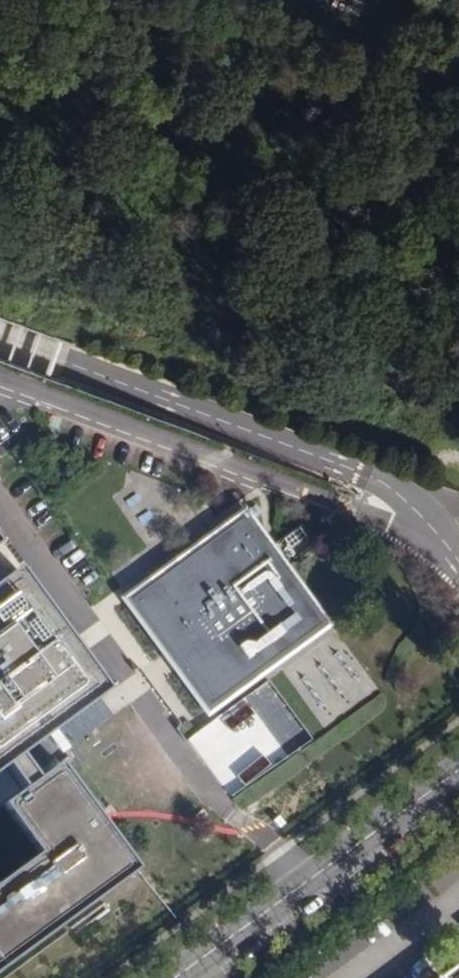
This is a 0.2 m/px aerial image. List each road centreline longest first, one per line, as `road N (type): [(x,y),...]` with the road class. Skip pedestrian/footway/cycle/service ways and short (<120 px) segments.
road 1 (unclassified): [(180,977),(458,769)]
road 2 (unclassified): [(337,977),(458,891)]

